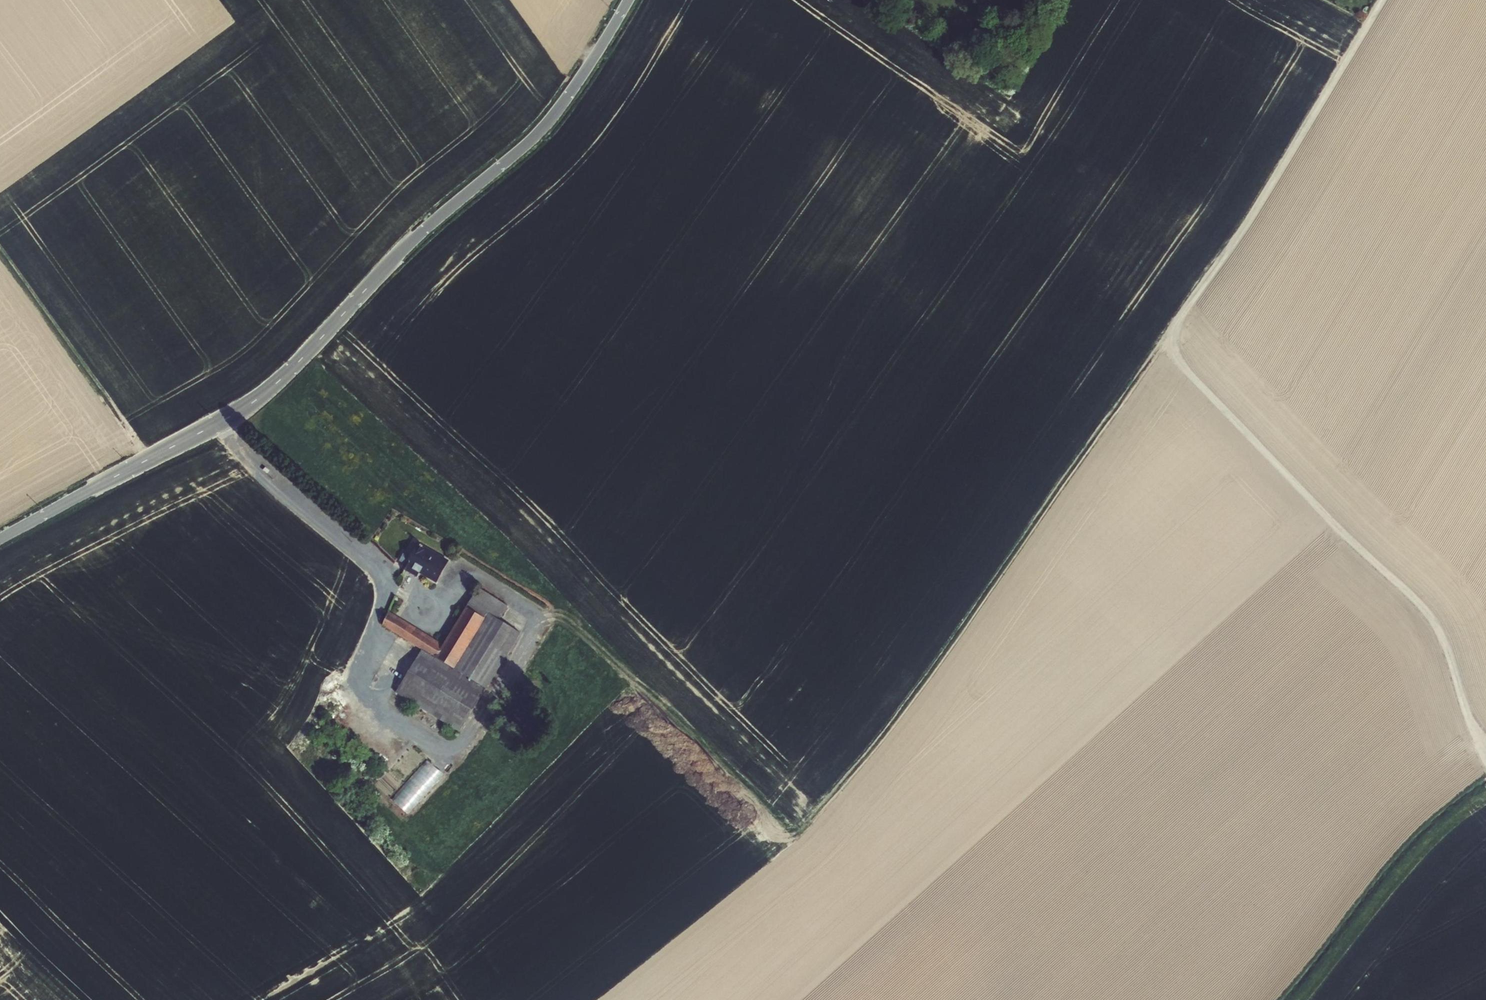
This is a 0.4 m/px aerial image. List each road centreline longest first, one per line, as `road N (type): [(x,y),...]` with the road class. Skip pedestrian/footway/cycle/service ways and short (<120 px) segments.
road 1 (track): [(1386,0),(1182,329),(1180,356),(1447,631),(1485,754)]
road 2 (tertiary): [(0,543),(251,408),(406,249),(539,131),(628,0)]

